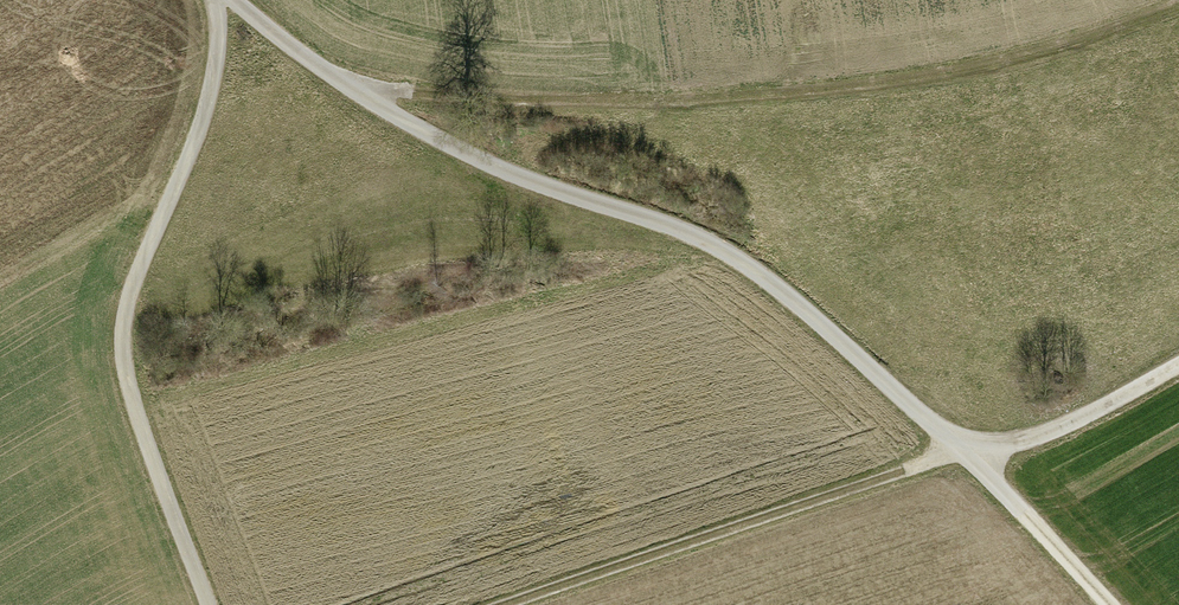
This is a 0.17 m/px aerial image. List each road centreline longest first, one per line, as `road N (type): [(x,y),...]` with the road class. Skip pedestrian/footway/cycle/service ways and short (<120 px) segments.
road 1 (track): [(968,450),(797,301),(703,238),(454,146),(339,79),(237,0)]
road 2 (track): [(339,79),(555,101),(865,86),(1050,49),(1178,2)]
road 3 (track): [(208,604),(124,373),(123,324),(142,257),(192,152),(217,59),(216,0)]
road 4 (track): [(512,604),(968,450)]
road 5 (track): [(1178,366),(1059,429),(968,450)]
road 6 (track): [(1113,604),(968,450)]

